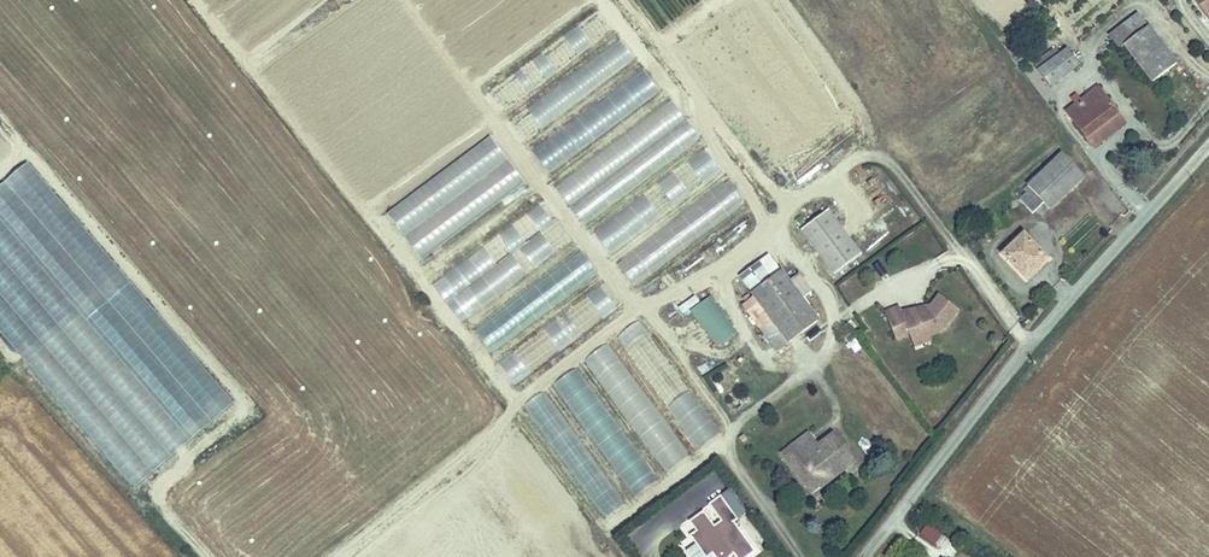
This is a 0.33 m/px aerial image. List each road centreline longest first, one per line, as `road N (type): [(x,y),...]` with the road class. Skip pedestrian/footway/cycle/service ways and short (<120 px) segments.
road 1 (track): [(654,304),(619,321),(529,390),(514,394),(496,383),(193,0)]
road 2 (unclassified): [(863,556),(1063,303),(1208,142)]
road 3 (track): [(608,0),(766,214),(760,244)]

